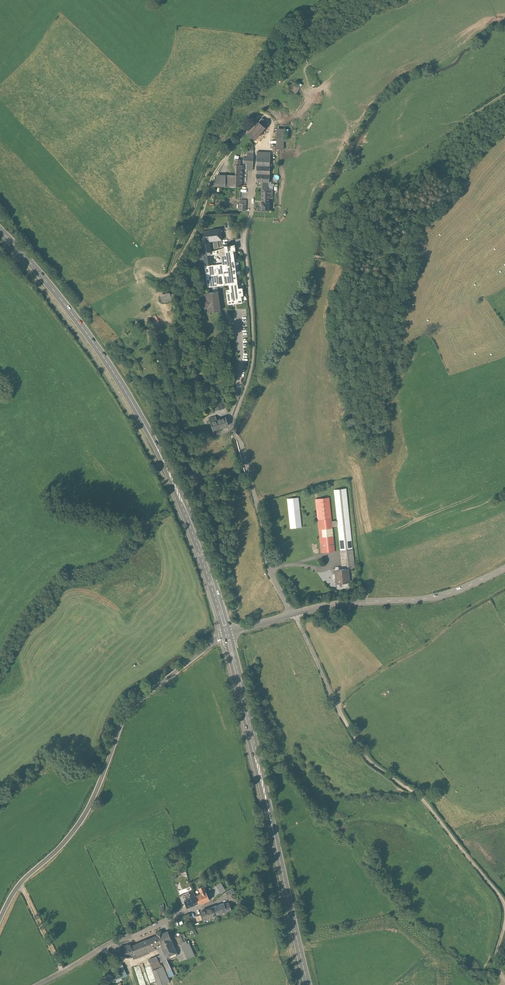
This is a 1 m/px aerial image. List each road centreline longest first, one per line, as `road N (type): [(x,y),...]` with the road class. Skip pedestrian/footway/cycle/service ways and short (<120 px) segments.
road 1 (unclassified): [(292,614),(269,570),(232,432),(253,357),(244,245),(252,212)]
road 2 (residential): [(292,614),(446,595),(504,567)]

